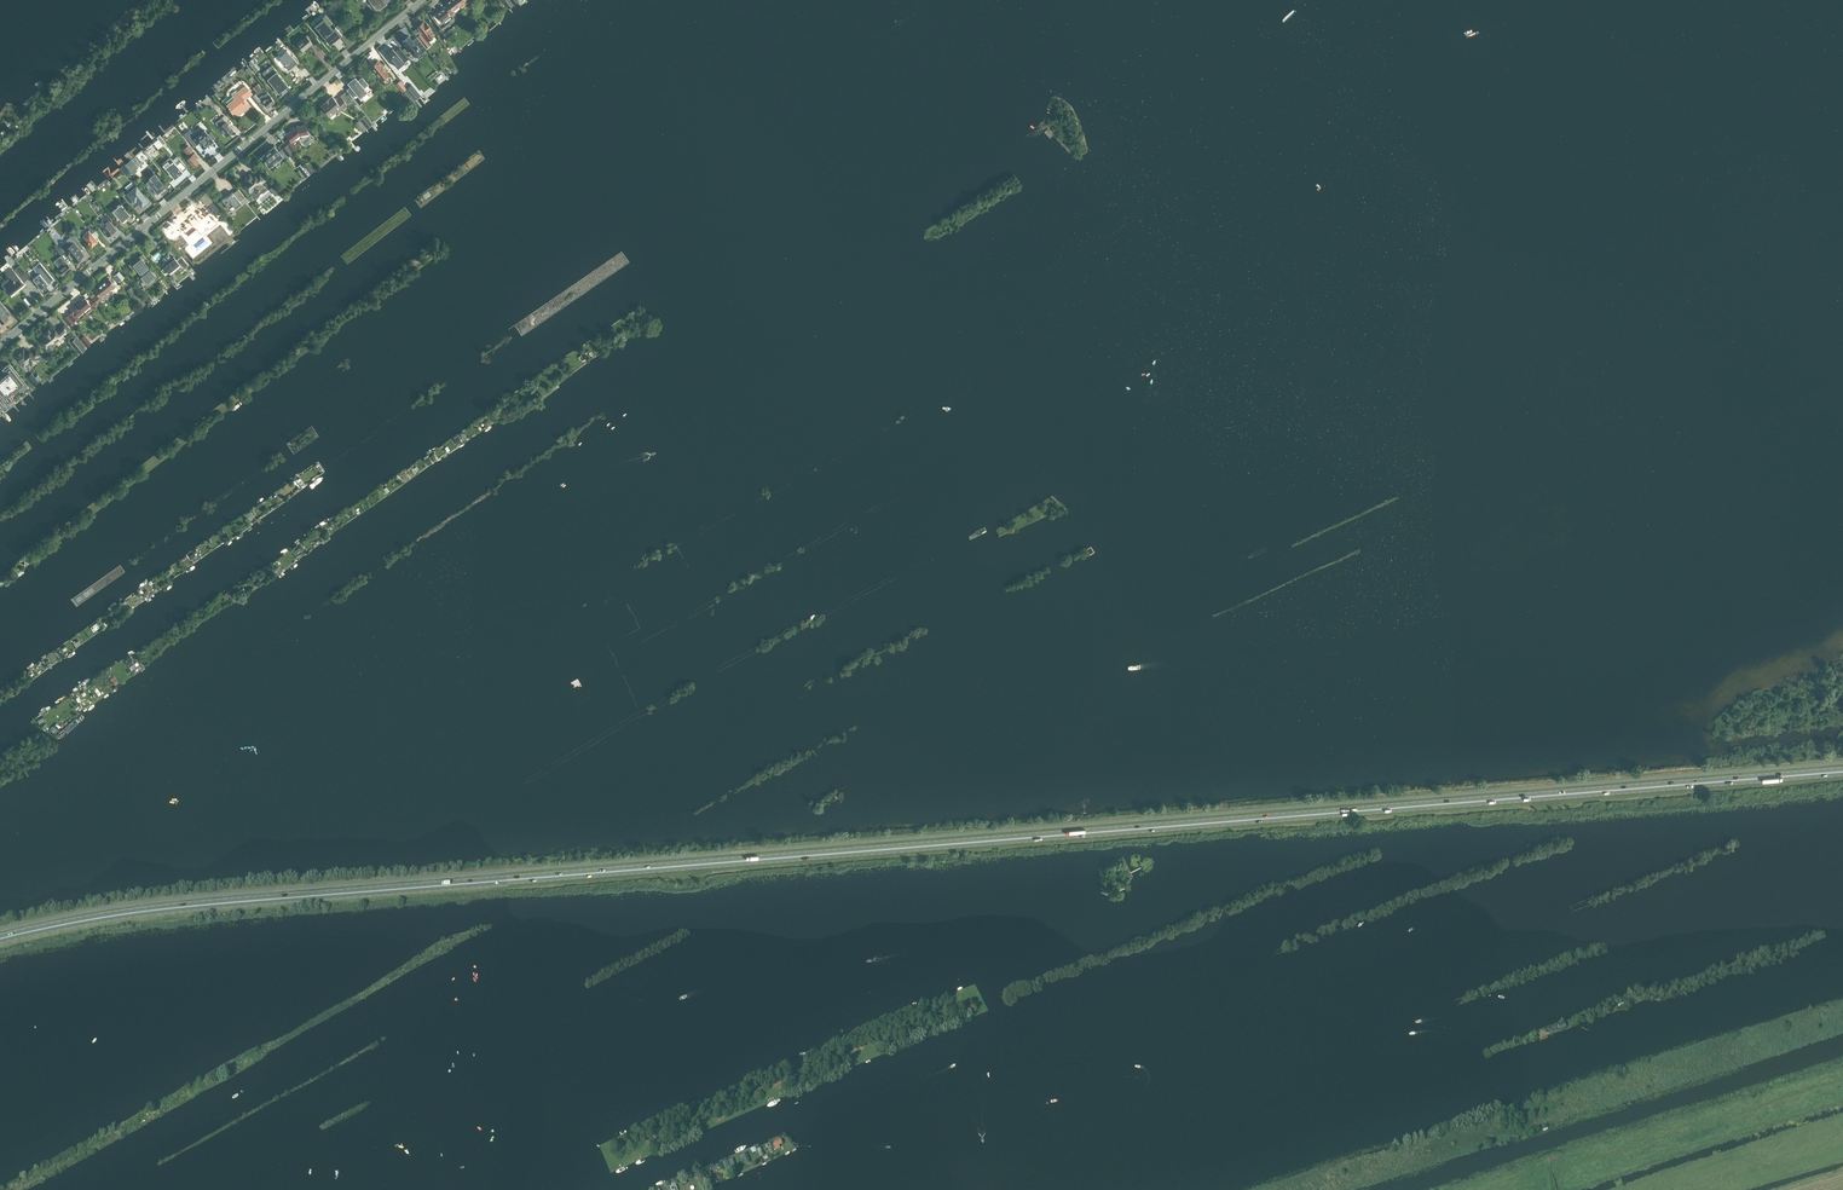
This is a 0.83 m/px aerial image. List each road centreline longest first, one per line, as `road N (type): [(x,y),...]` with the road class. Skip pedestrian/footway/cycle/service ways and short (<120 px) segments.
road 1 (primary): [(0,939),(105,917),(254,901),(1842,772)]
road 2 (residential): [(0,345),(422,0)]

